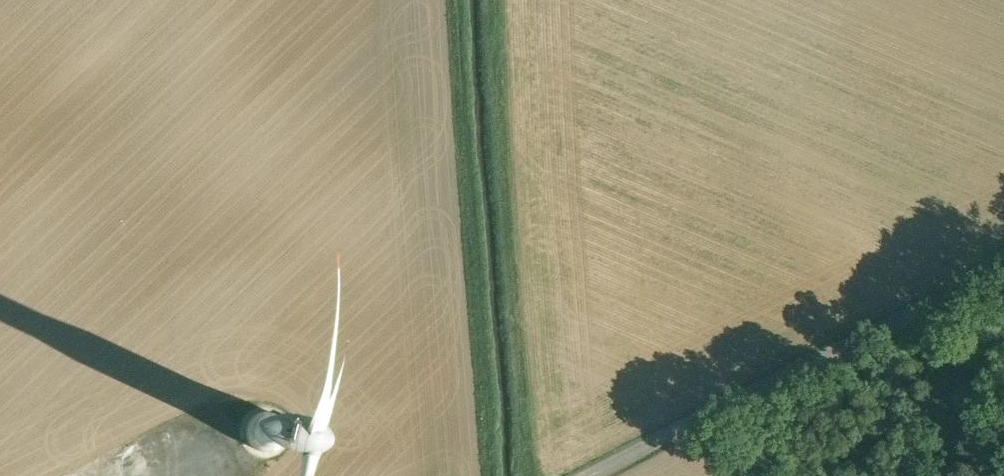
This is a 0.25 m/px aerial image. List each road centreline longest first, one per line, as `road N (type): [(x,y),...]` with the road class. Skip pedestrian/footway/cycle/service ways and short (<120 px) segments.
road 1 (track): [(541,475),(1003,239)]

